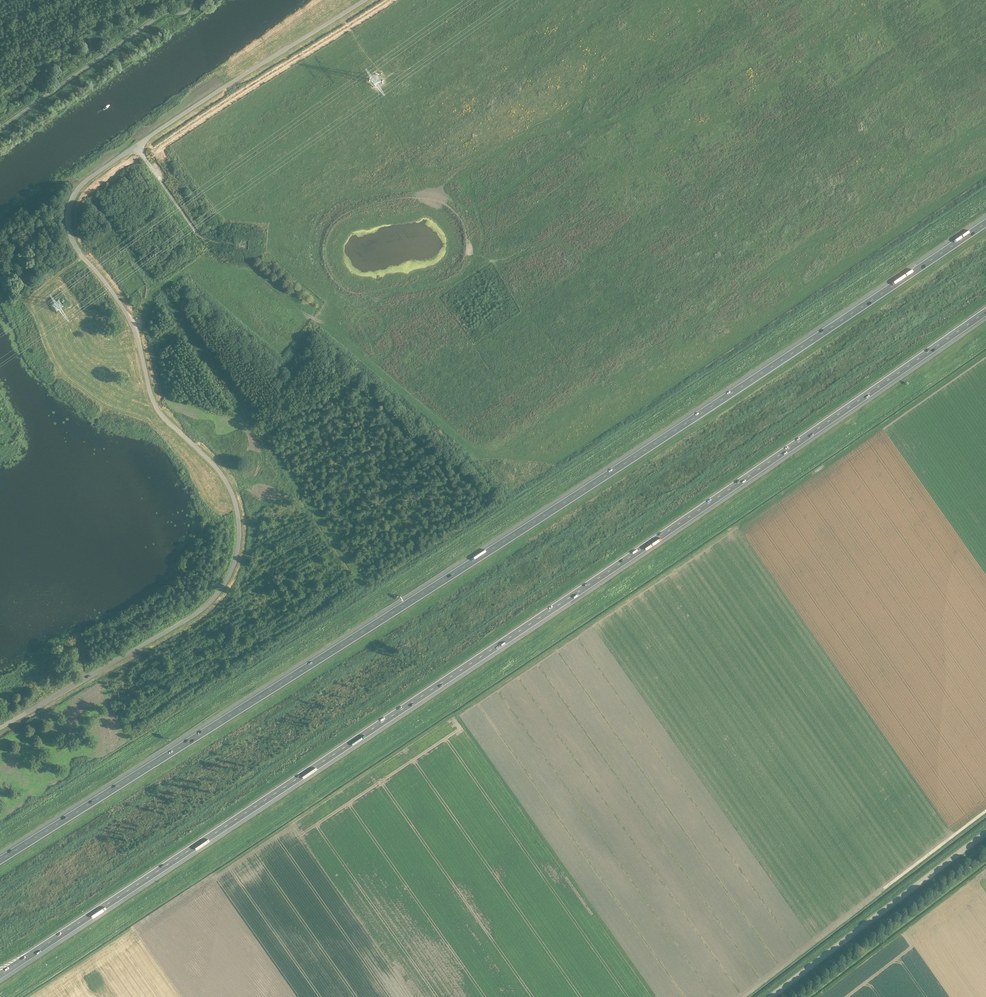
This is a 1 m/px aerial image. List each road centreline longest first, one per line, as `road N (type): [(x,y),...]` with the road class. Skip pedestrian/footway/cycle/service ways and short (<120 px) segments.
road 1 (motorway): [(0,975),(733,488),(985,310)]
road 2 (motorway): [(985,219),(706,409),(0,857)]
road 3 (tertiary): [(0,728),(197,613),(227,578),(238,543),(228,486),(157,408),(126,314),(73,241),(74,196),(136,146),(366,0)]
road 4 (unclassified): [(772,996),(985,833)]

